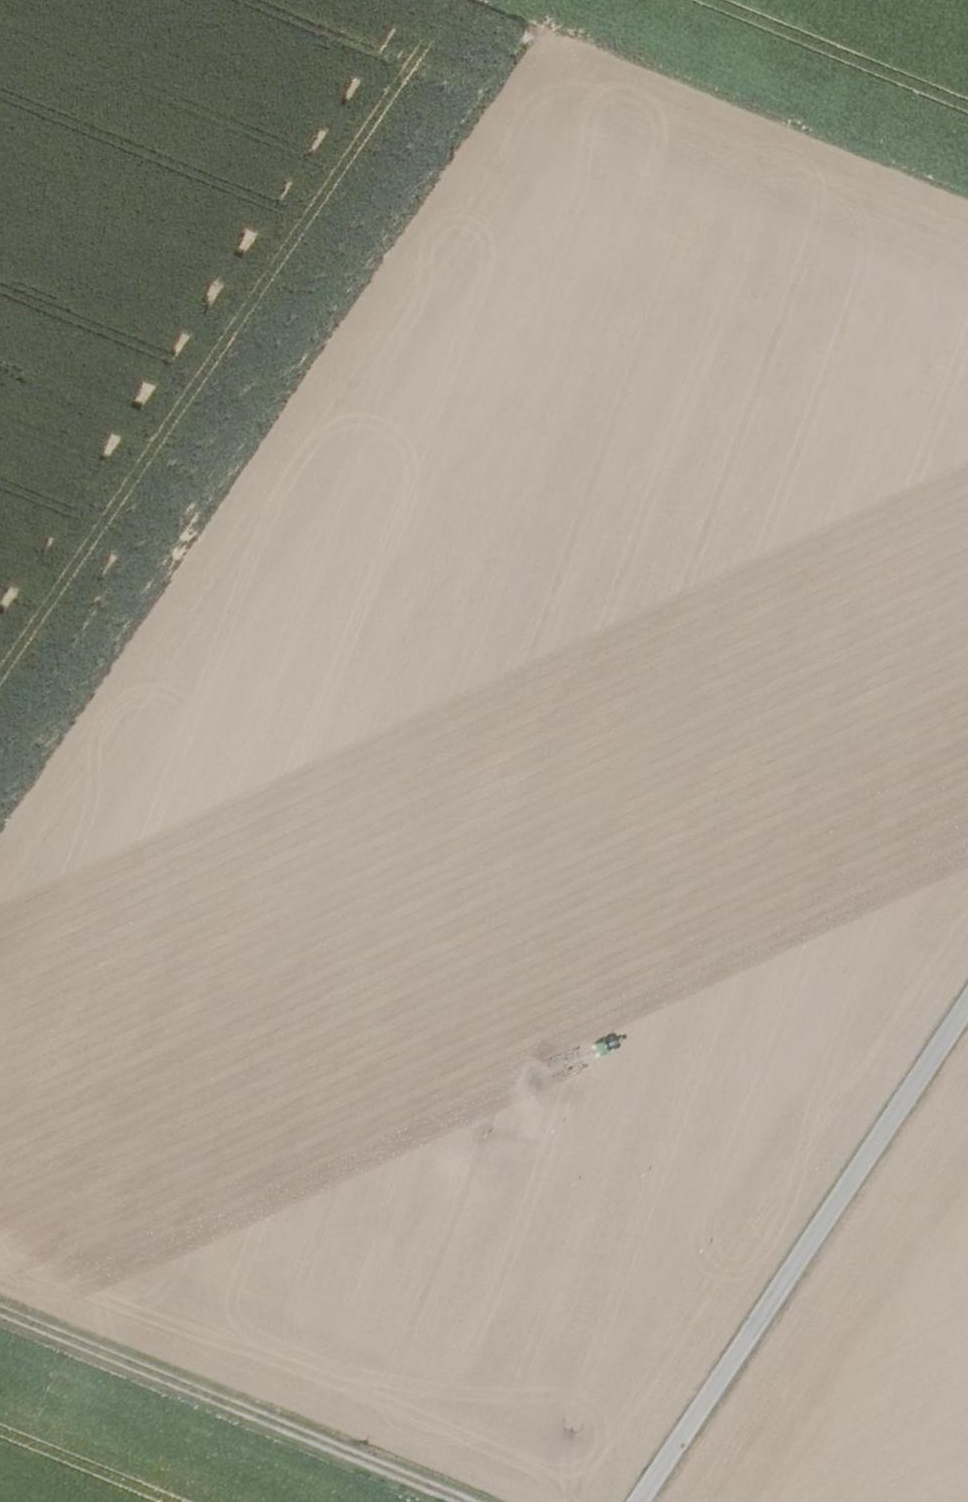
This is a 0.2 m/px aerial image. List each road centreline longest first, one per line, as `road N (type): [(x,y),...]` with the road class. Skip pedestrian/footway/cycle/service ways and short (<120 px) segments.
road 1 (unclassified): [(651,1501),(967,1033)]
road 2 (track): [(0,1309),(459,1501)]

